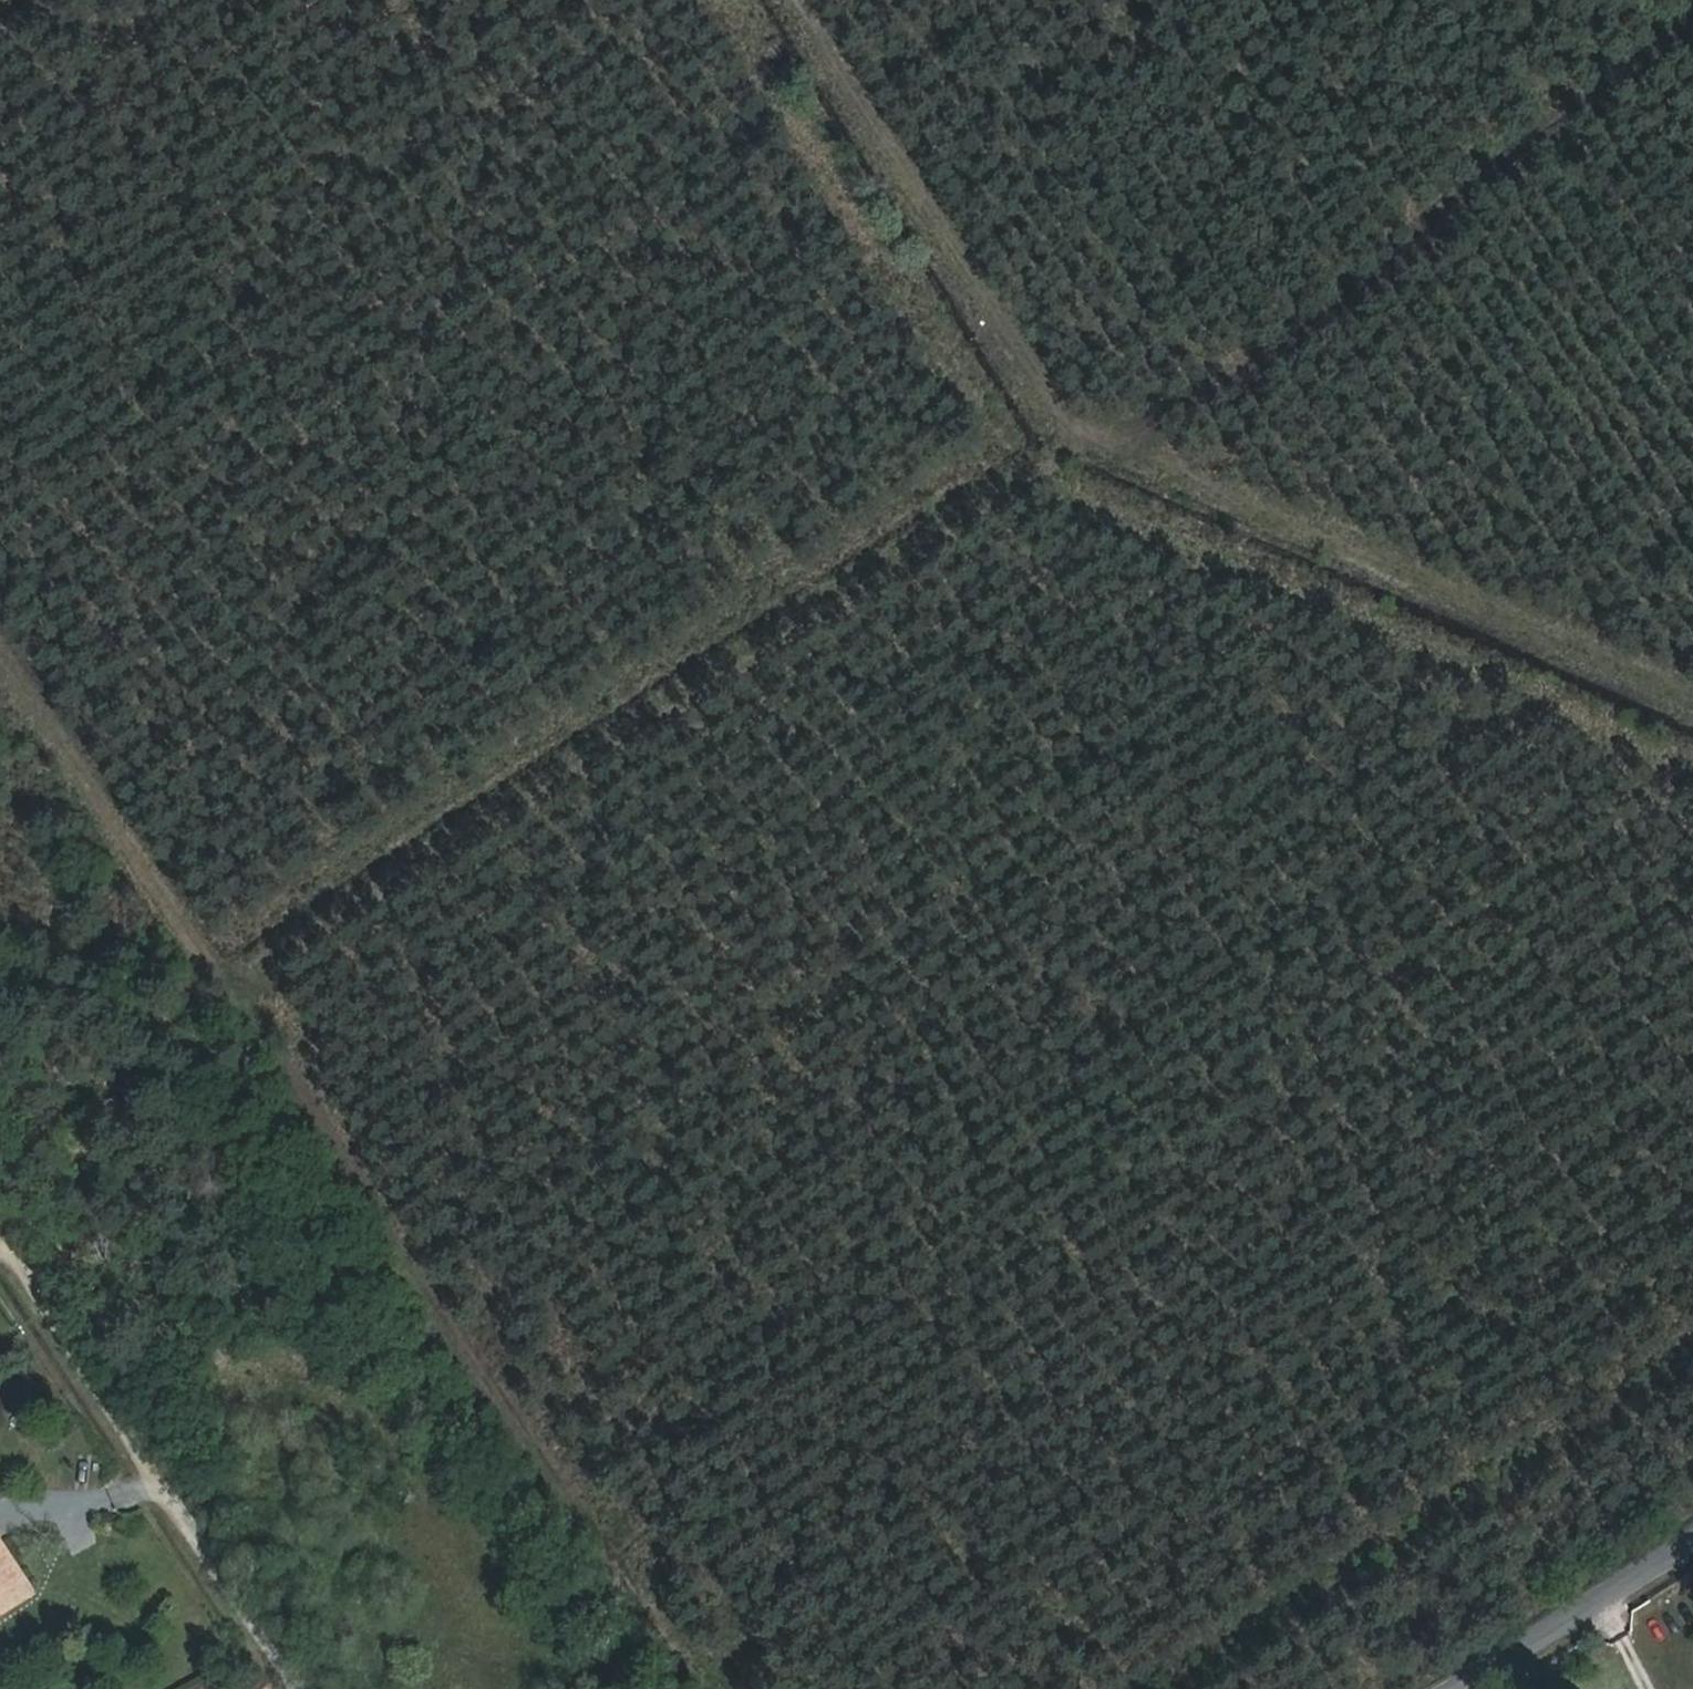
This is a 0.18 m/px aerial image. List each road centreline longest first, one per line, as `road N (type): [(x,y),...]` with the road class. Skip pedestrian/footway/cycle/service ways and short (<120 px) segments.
road 1 (residential): [(300,1688),(0,1243)]
road 2 (tertiary): [(1692,1542),(1461,1688)]

